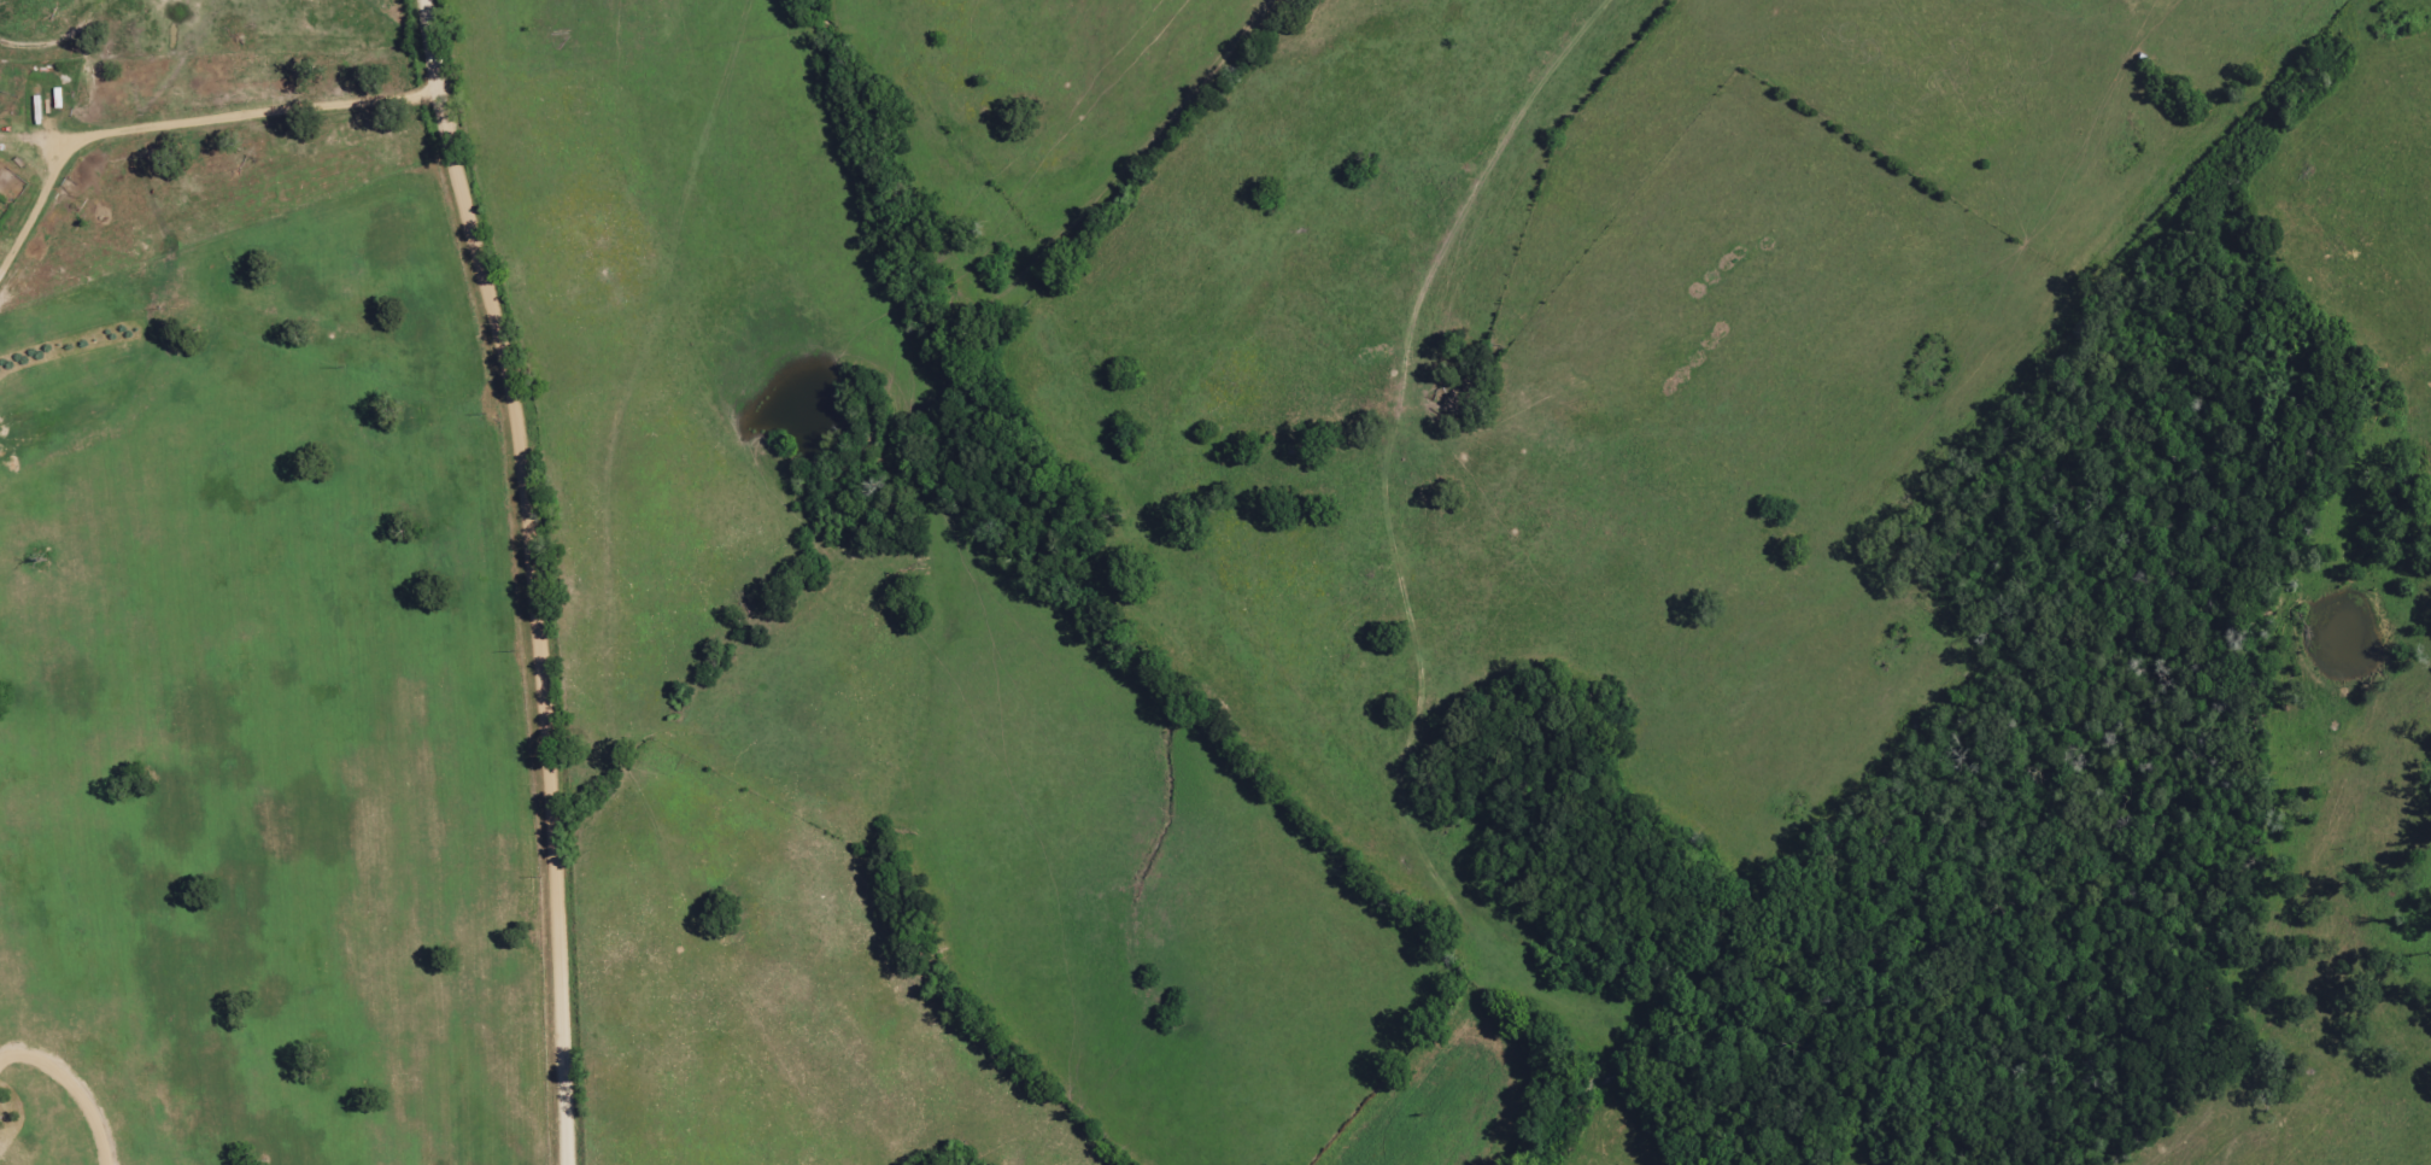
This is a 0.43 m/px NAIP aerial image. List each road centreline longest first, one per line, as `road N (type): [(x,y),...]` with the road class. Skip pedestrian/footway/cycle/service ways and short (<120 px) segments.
road 1 (residential): [(573,1164),(560,831),(523,408),(443,86),(430,0)]

